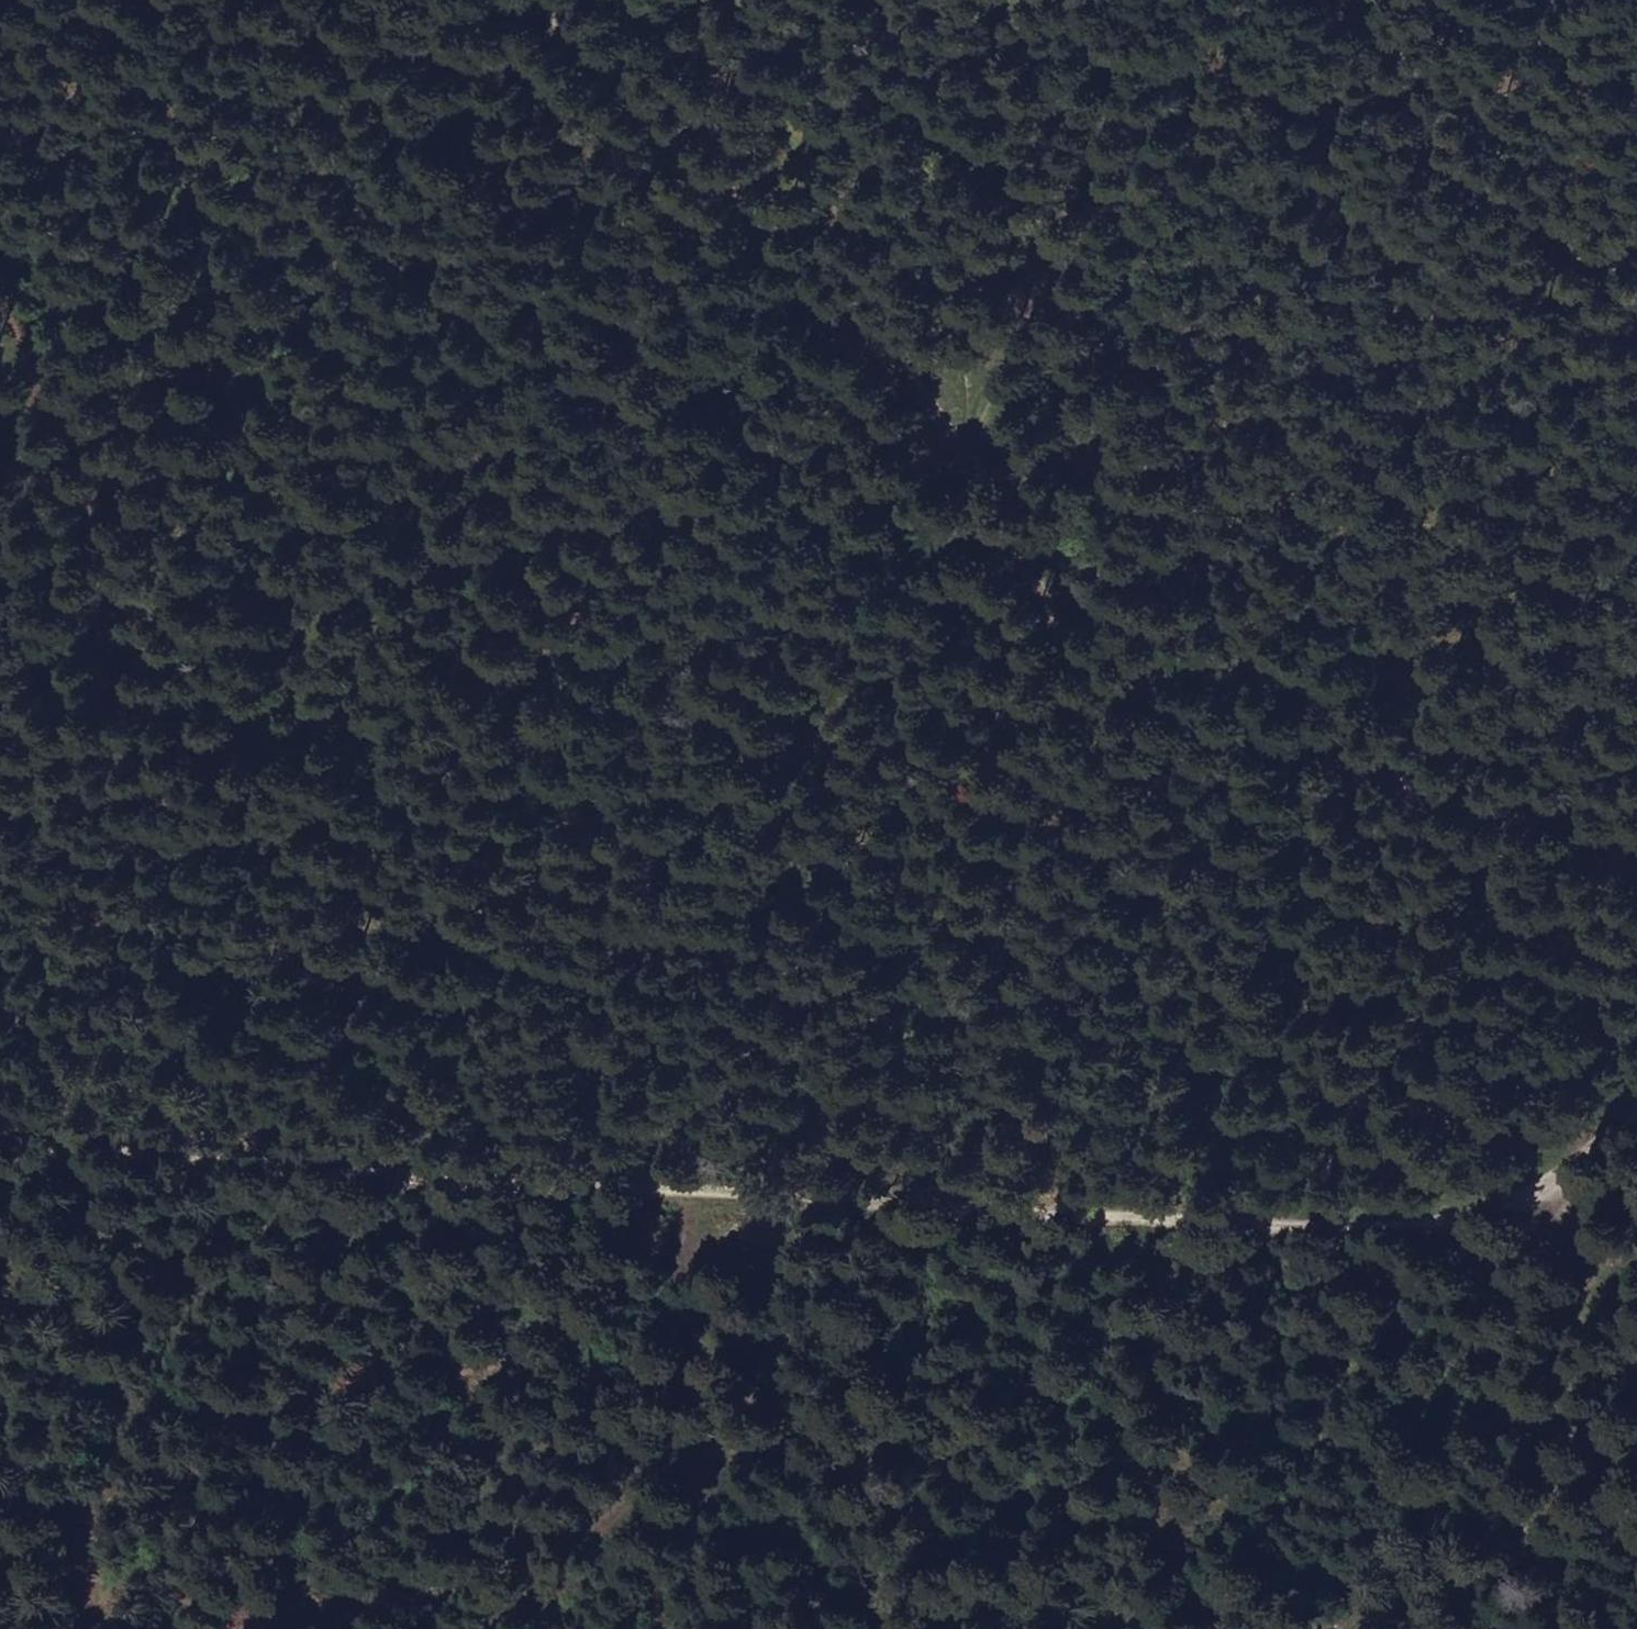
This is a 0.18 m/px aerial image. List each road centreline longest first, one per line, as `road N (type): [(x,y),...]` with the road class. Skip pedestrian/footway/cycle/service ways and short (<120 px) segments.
road 1 (track): [(1636,1126),(1509,1208),(1325,1237),(497,1198),(0,1140)]
road 2 (track): [(1370,0),(1544,219),(1636,297)]

